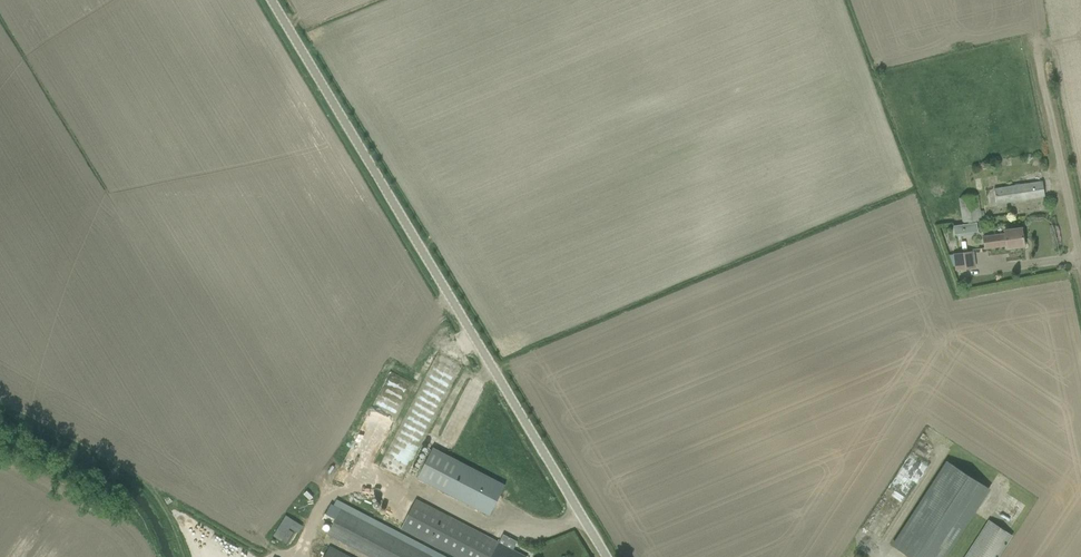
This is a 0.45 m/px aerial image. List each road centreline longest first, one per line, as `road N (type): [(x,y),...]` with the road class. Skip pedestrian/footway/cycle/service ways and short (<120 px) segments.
road 1 (unclassified): [(606,556),(270,0)]
road 2 (unclassified): [(1080,262),(1034,40)]

